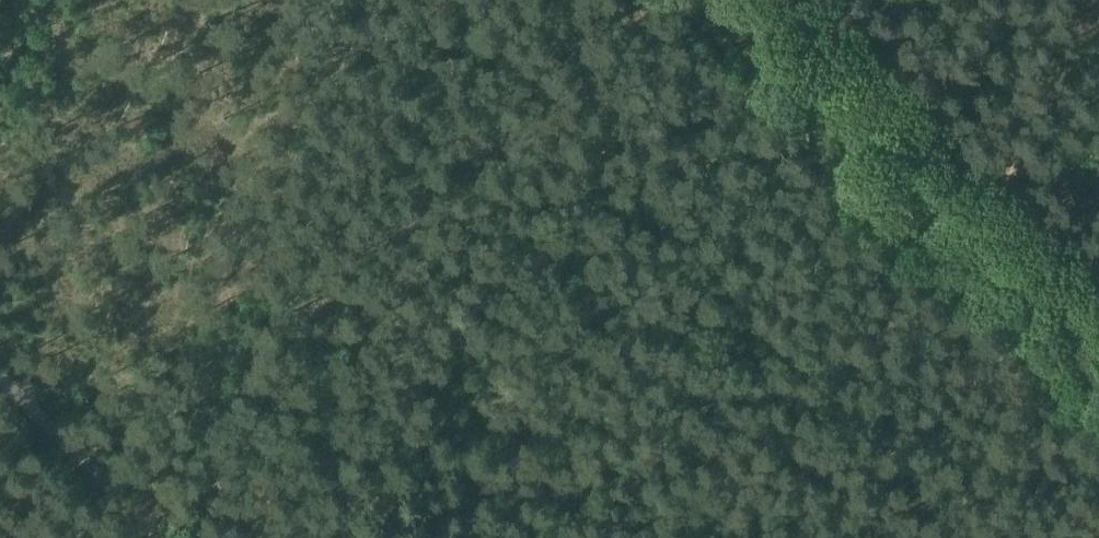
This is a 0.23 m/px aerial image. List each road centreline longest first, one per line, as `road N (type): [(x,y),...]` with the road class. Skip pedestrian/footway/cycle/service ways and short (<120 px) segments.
road 1 (track): [(1098,355),(948,197),(733,0)]
road 2 (track): [(165,537),(0,378)]

